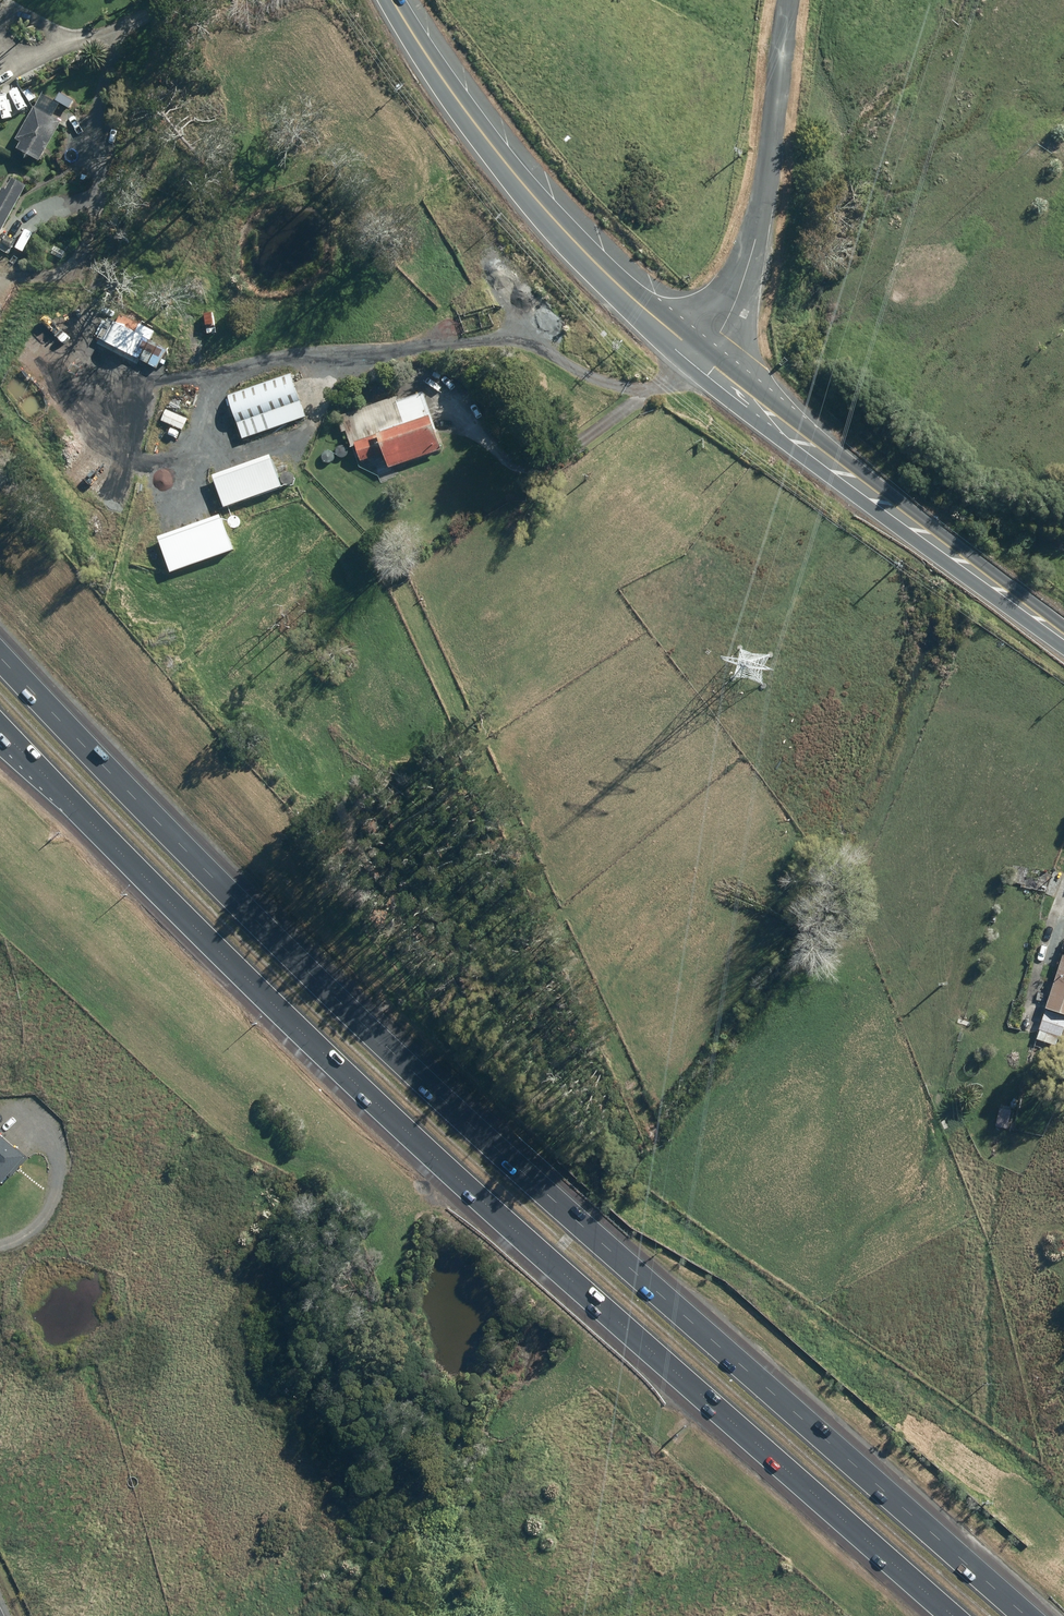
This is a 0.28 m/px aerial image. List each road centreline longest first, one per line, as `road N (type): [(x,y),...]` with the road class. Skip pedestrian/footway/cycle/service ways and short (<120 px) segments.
road 1 (motorway): [(0,658),(445,1113),(1019,1615)]
road 2 (motorway): [(966,1615),(625,1323),(0,723)]
road 3 (track): [(189,501),(193,406),(218,376),(281,360),(515,335),(584,373),(628,381),(672,332)]
road 4 (secondary): [(701,357),(604,269),(489,142),(389,0)]
road 5 (secondary): [(1063,625),(701,357)]
road 6 (unclassified): [(796,0),(748,269),(701,357)]
road 7 (track): [(447,396),(509,462),(538,466),(701,357)]
road 8 (track): [(173,0),(11,68),(0,53)]
road 9 (track): [(1021,1015),(1063,891)]

